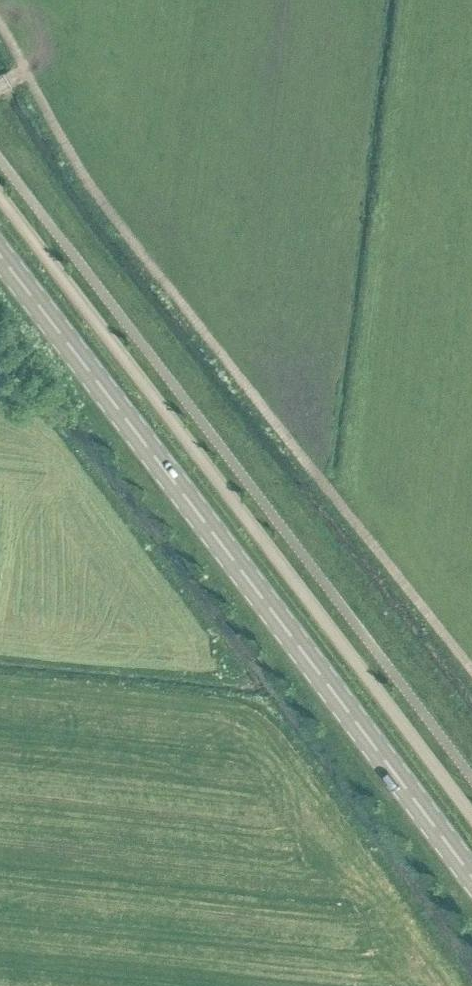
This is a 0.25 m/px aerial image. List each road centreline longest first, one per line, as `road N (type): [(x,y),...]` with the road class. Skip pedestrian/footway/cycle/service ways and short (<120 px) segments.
road 1 (primary): [(471,875),(0,254)]
road 2 (track): [(471,814),(0,193)]

